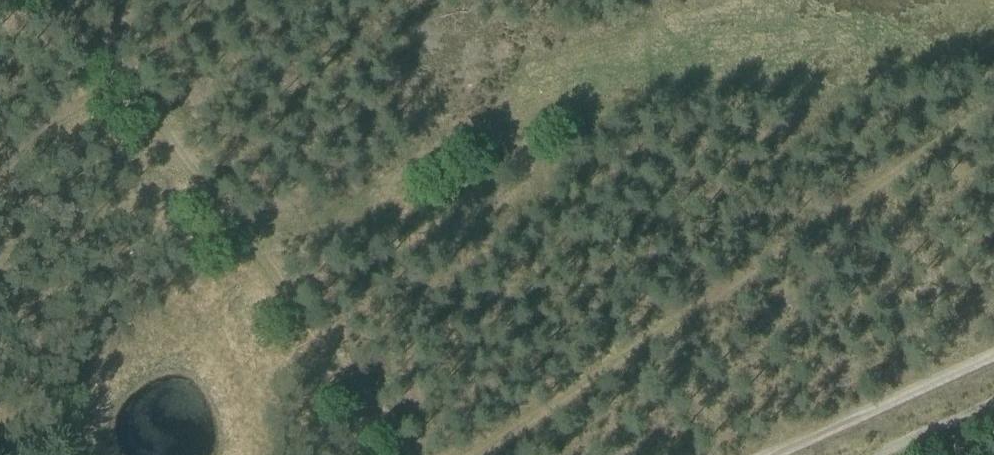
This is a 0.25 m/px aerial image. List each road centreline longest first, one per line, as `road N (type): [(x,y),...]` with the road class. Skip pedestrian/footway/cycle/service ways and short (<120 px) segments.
road 1 (track): [(993,399),(872,454)]

